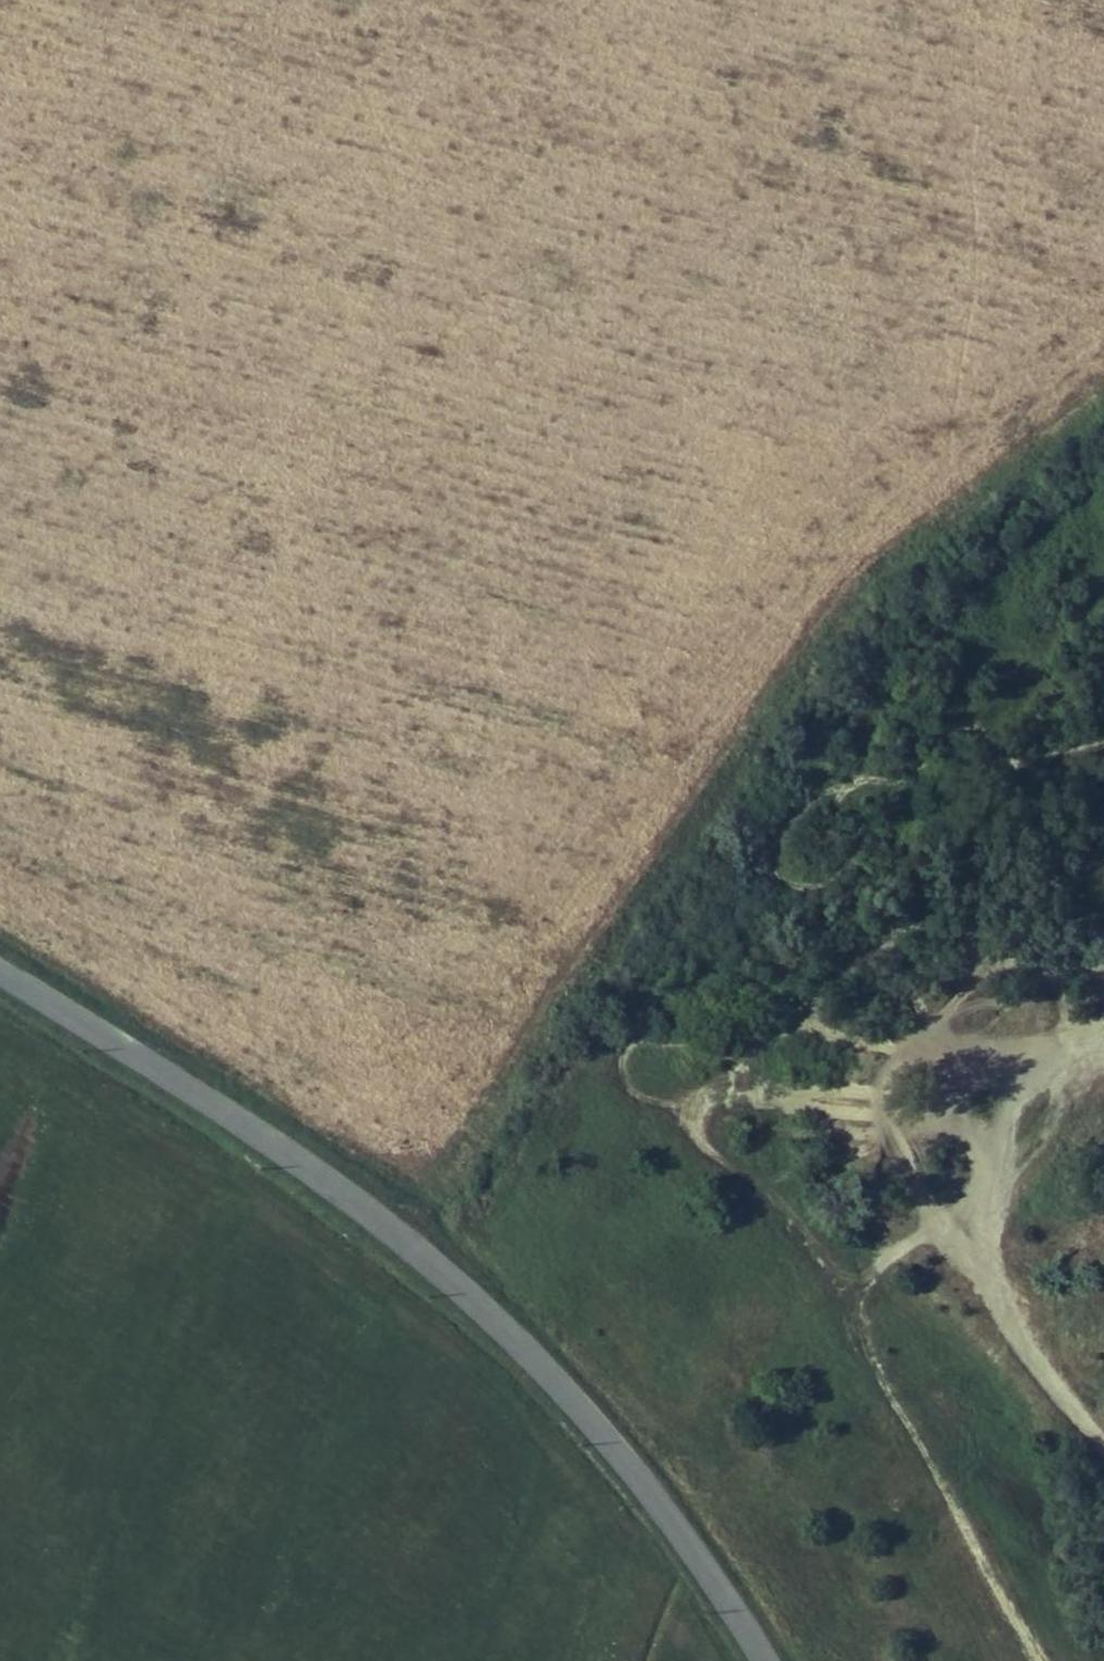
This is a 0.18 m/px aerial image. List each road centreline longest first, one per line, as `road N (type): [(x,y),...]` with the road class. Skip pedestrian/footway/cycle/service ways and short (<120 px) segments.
road 1 (tertiary): [(770,1660),(650,1484),(470,1291),(313,1166),(0,967)]

